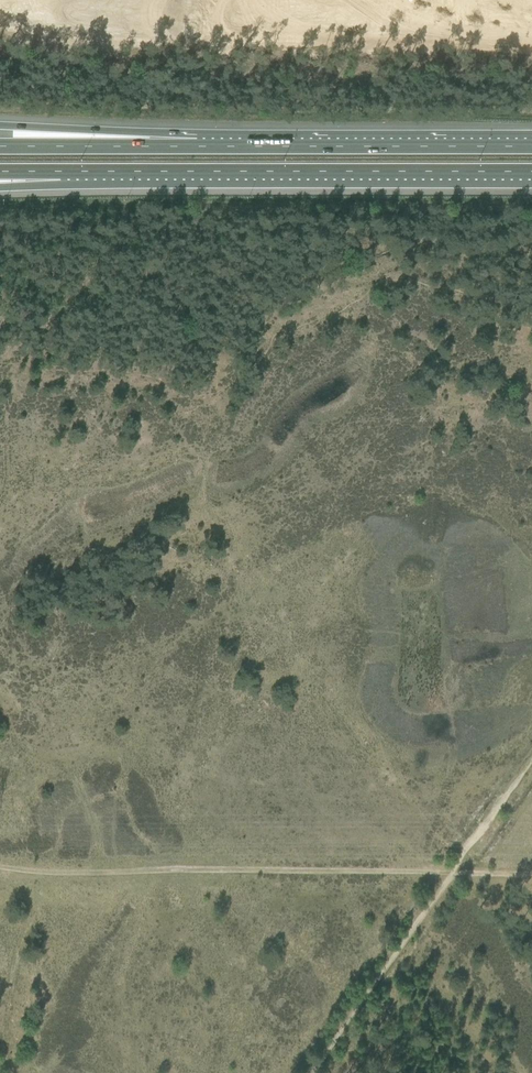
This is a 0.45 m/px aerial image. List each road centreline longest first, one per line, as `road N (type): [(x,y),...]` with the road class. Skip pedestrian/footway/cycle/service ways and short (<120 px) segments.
road 1 (track): [(531,45),(0,37)]
road 2 (motorway): [(61,172),(531,171)]
road 3 (track): [(452,872),(74,873),(0,866)]
road 4 (motorway): [(531,145),(198,146)]
road 5 (track): [(309,1072),(452,872)]
road 6 (motorway): [(198,146),(0,126)]
road 7 (motorway): [(198,146),(0,147)]
road 8 (track): [(452,872),(531,757)]

